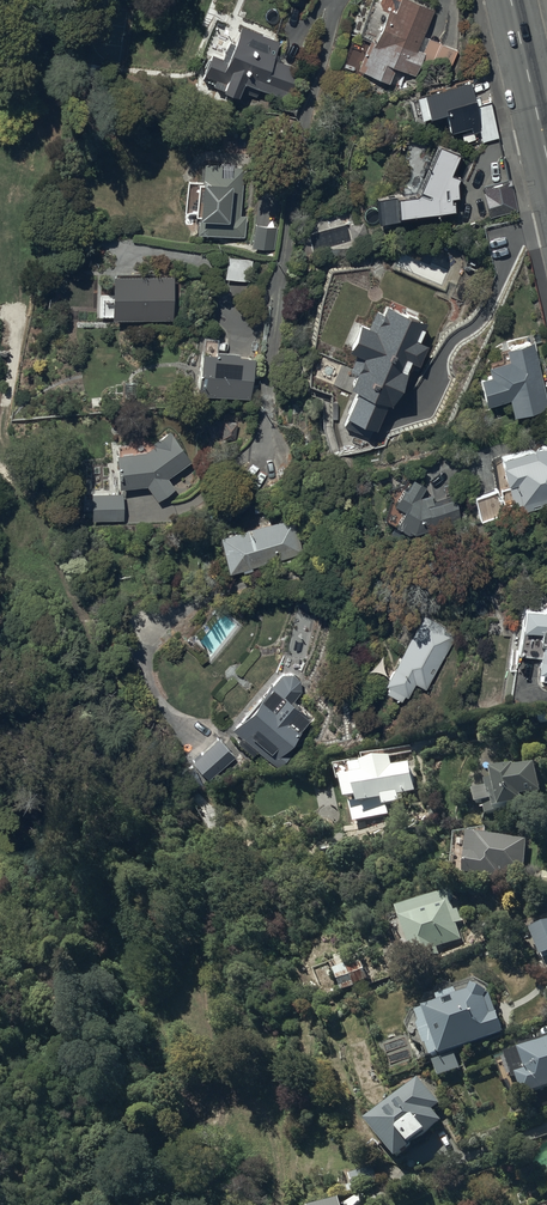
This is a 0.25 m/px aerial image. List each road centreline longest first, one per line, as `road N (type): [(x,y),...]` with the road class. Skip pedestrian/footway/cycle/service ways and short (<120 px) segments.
road 1 (track): [(0,466),(40,516),(151,736),(206,988),(217,1124)]
road 2 (tertiary): [(509,0),(546,162)]

